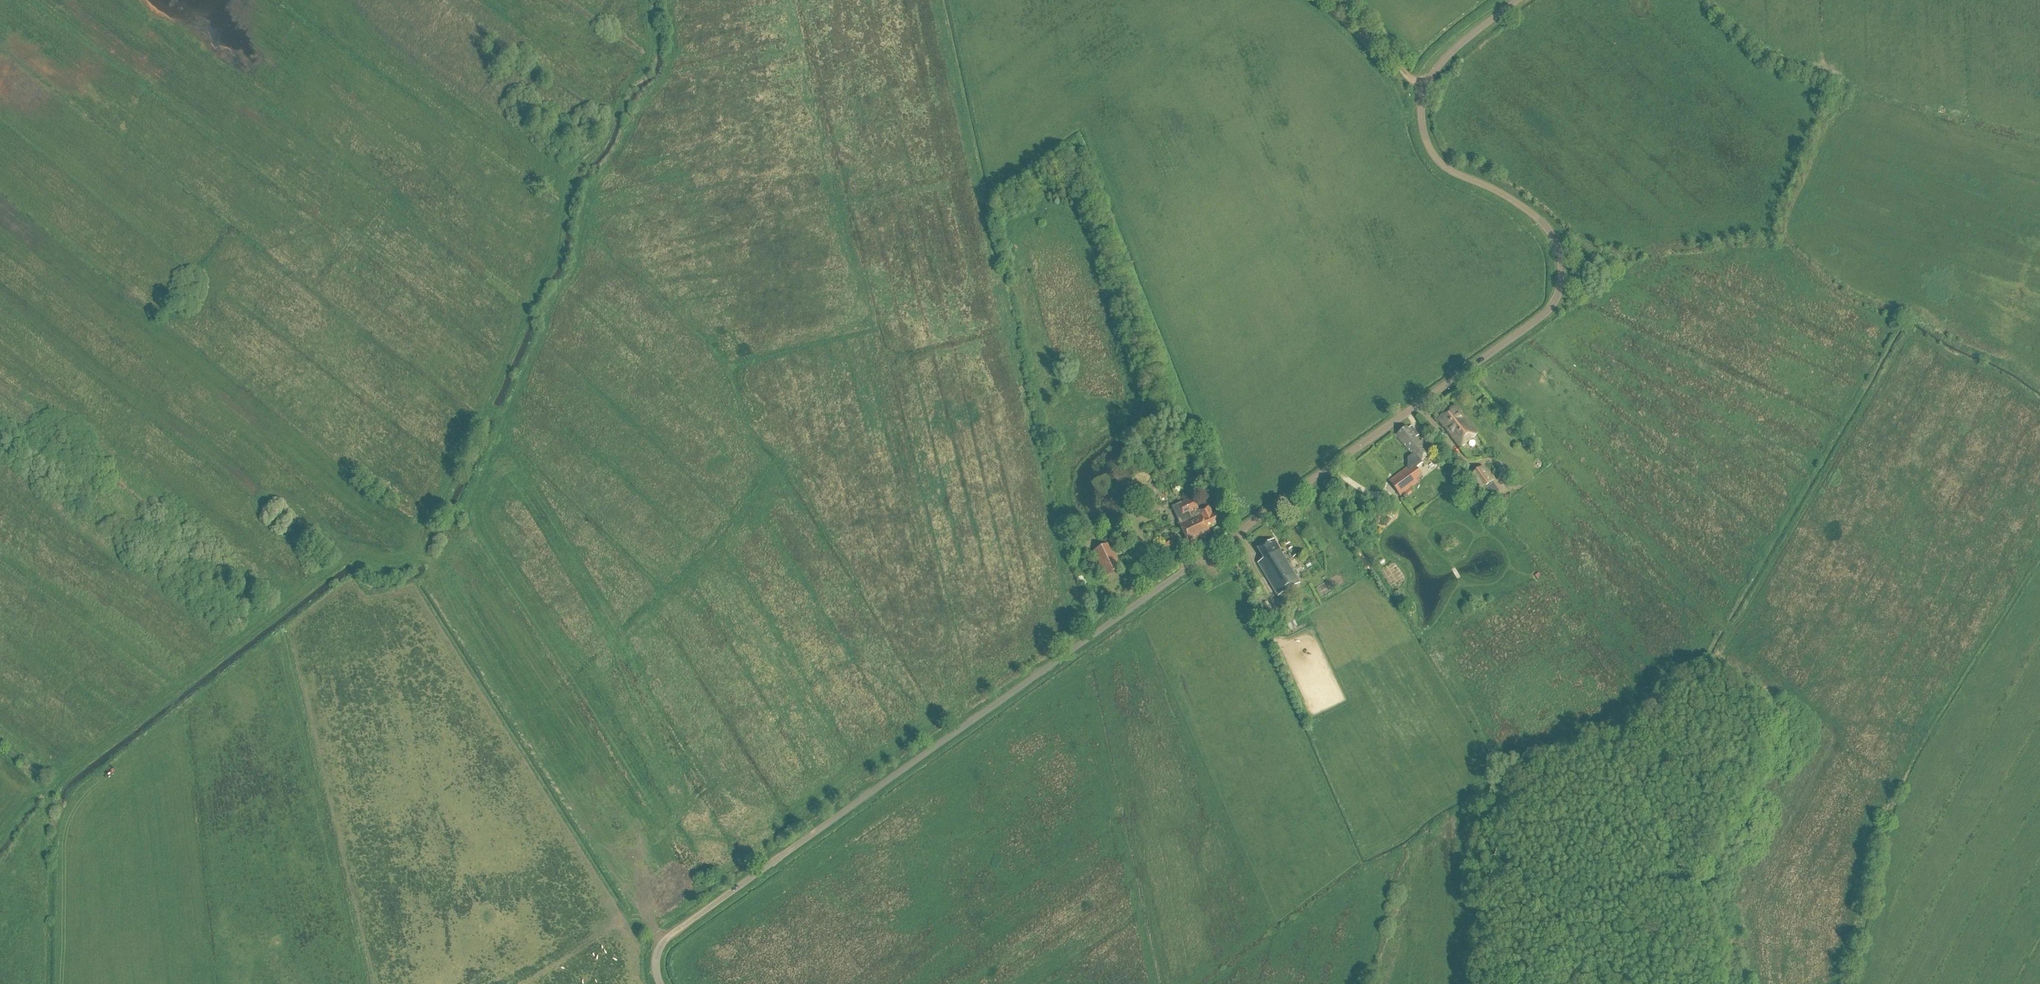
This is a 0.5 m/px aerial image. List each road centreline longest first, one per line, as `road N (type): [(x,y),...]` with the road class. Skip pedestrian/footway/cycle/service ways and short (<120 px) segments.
road 1 (unclassified): [(1147,983),(1081,657),(1095,634),(1543,317),(1556,299),(1560,258),(1549,231),(1517,203),(1447,169),(1423,134),(1430,77),(1518,0)]
road 2 (track): [(0,835),(33,794),(50,790),(346,561),(393,564),(412,554),(515,339),(528,292),(550,266),(570,178),(642,73),(646,0)]
road 3 (track): [(657,980),(655,936),(430,564),(412,554)]
road 4 (track): [(1424,95),(1330,0)]

